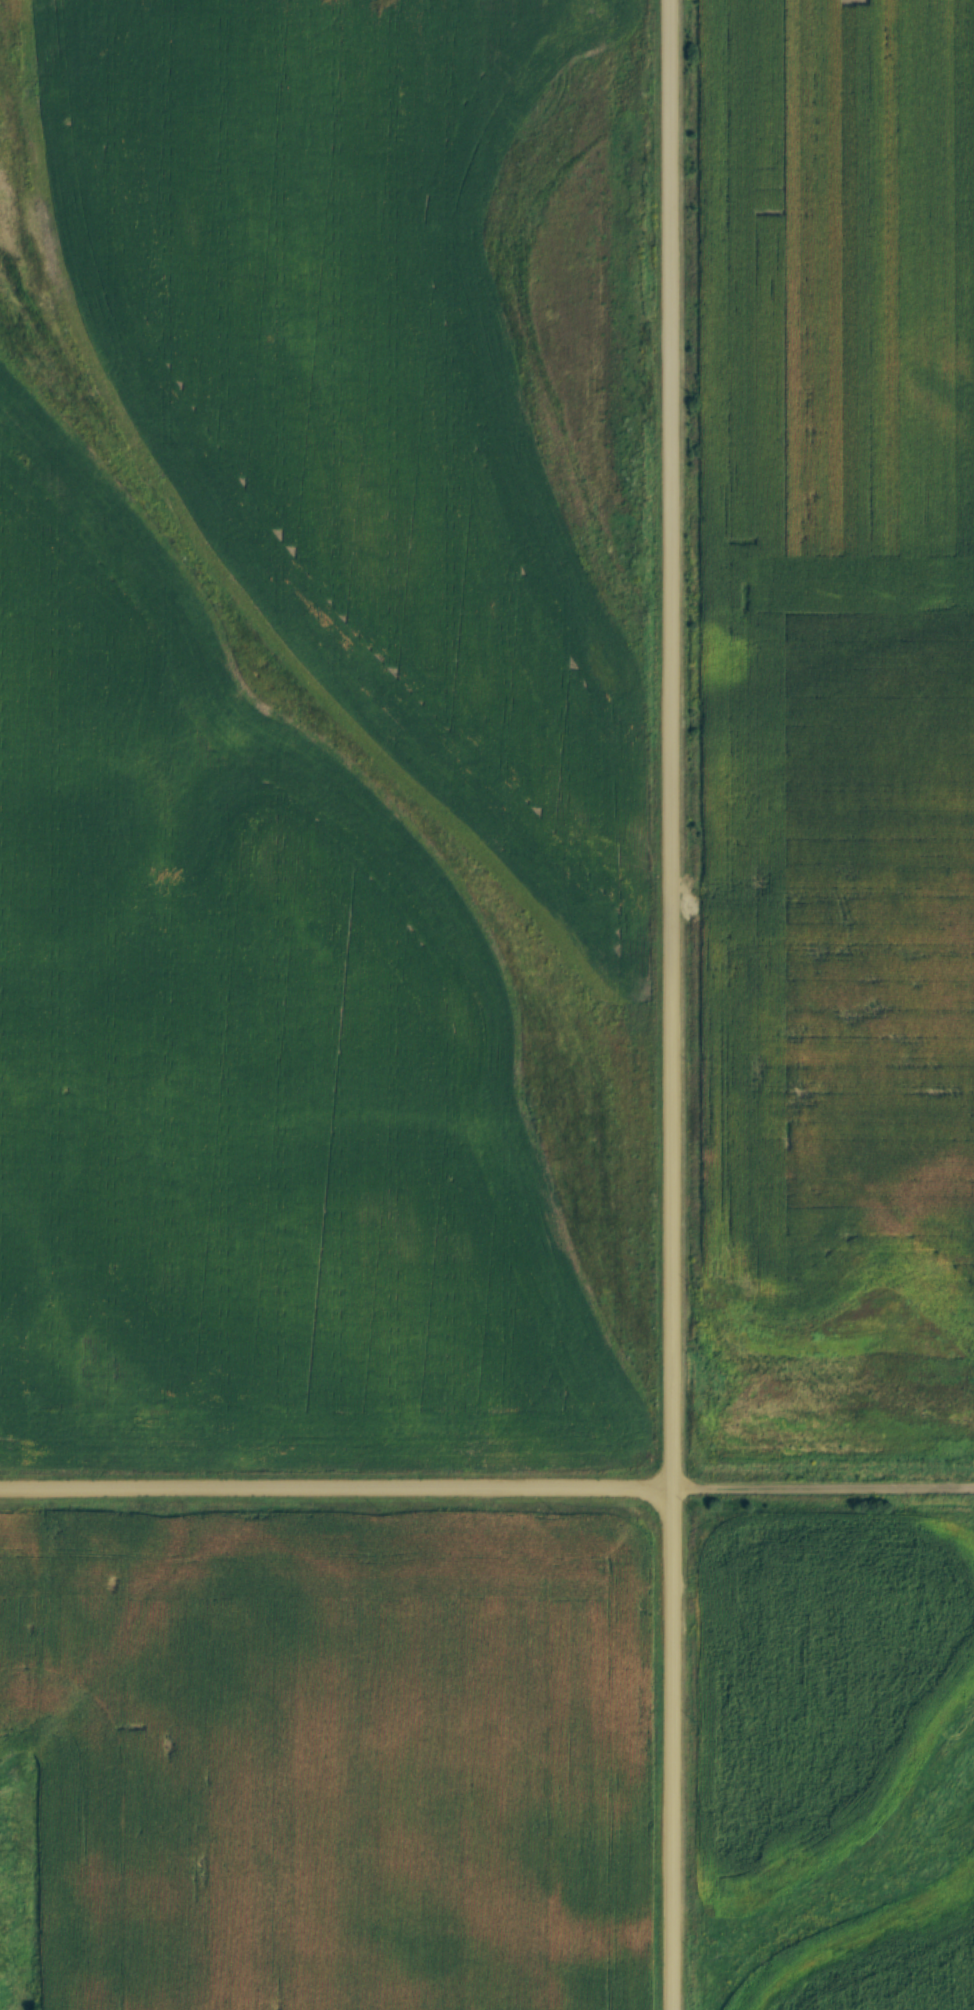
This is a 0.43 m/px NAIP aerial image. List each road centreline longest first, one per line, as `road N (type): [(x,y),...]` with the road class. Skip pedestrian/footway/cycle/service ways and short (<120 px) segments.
road 1 (residential): [(675,0),(674,2009)]
road 2 (residential): [(0,1489),(973,1487)]

